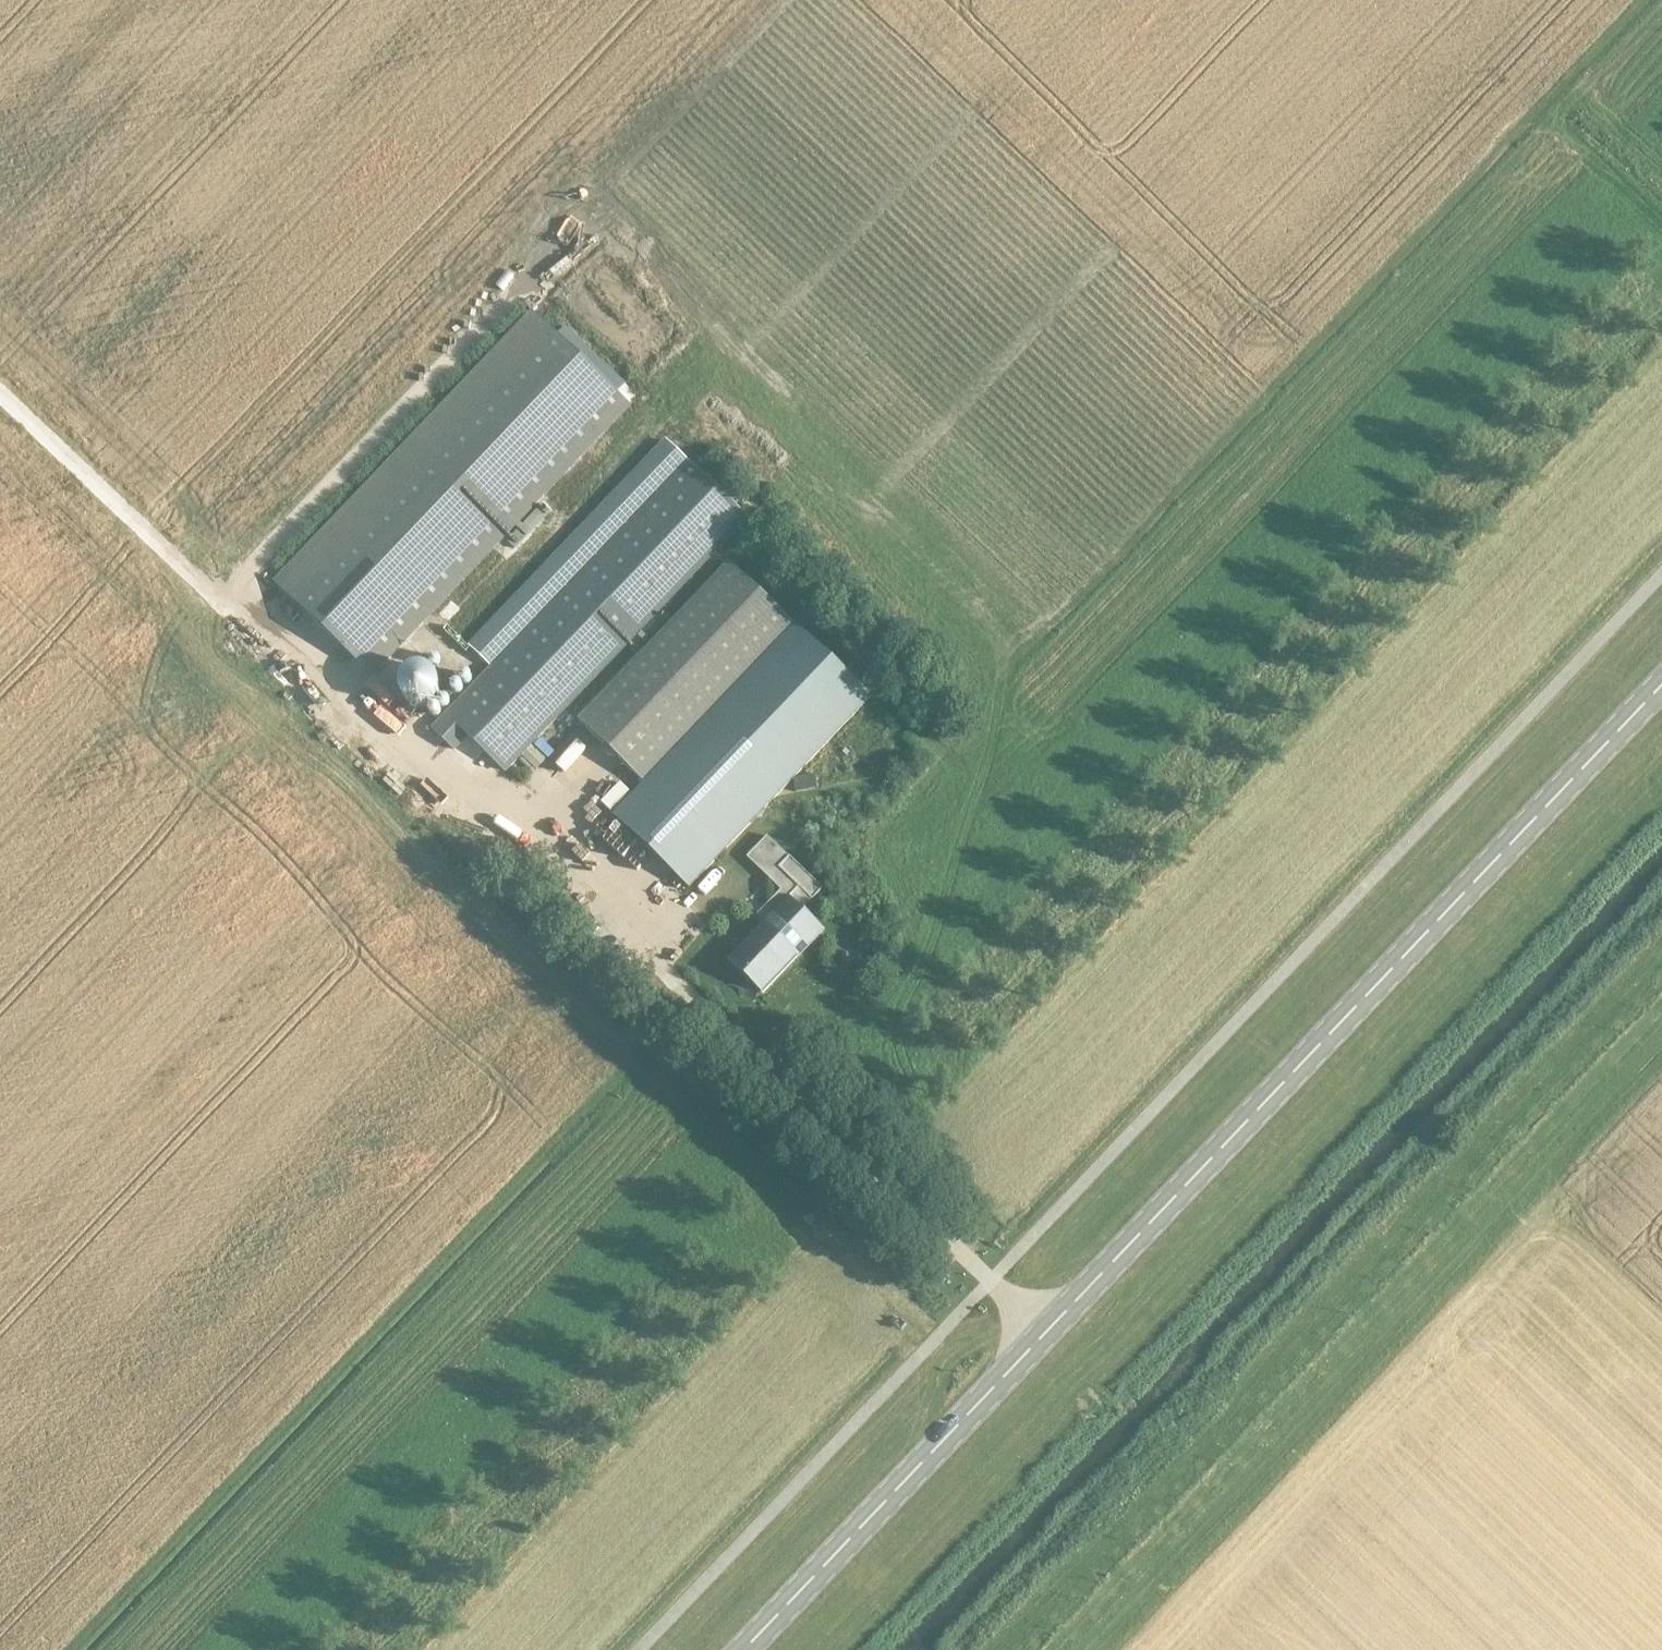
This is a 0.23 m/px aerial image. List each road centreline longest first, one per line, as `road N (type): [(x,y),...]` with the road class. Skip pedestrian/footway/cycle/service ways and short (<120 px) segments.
road 1 (secondary): [(746,1649),(1661,687)]

